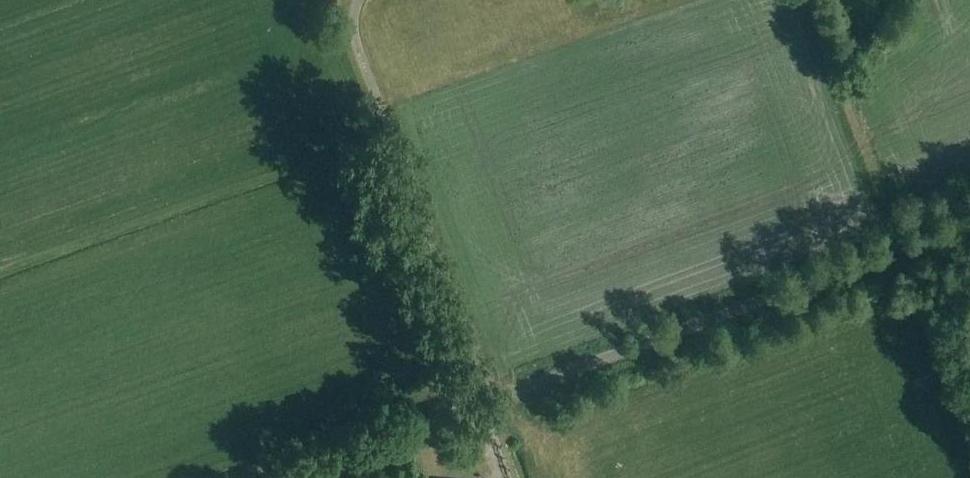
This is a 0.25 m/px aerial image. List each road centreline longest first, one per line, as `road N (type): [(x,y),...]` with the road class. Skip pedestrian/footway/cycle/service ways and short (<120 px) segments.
road 1 (unclassified): [(290,477),(969,222)]
road 2 (track): [(895,251),(887,206),(810,0)]

